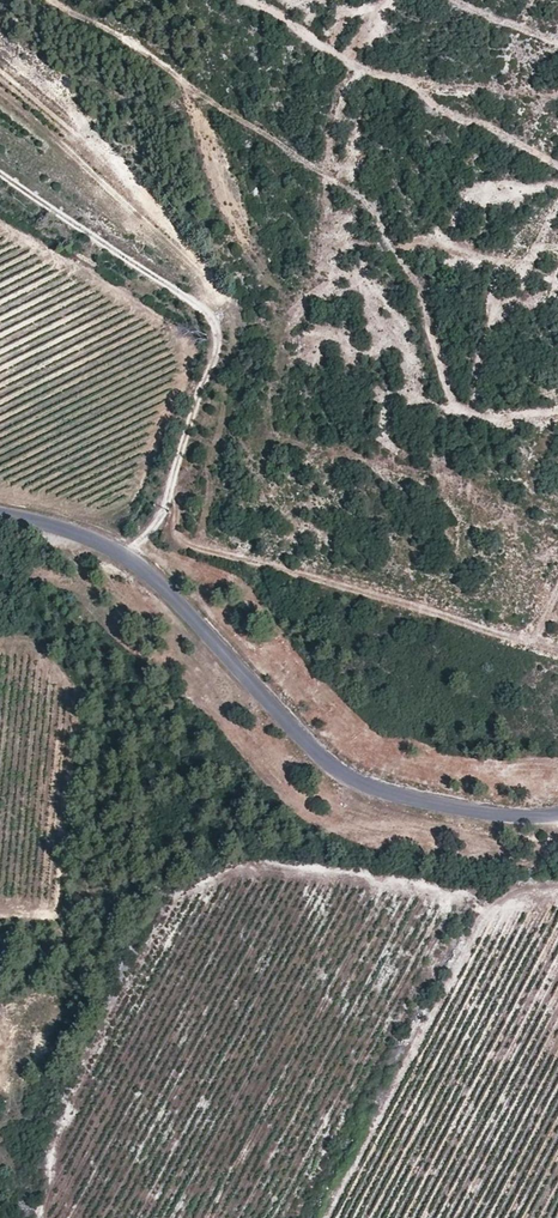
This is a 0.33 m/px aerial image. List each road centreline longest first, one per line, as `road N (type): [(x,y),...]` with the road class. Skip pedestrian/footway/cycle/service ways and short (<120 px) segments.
road 1 (tertiary): [(0,516),(65,529),(155,580),(317,755),(356,783),(413,801),(557,815)]
road 2 (track): [(119,555),(149,534),(168,499),(219,339),(208,312),(0,172)]

